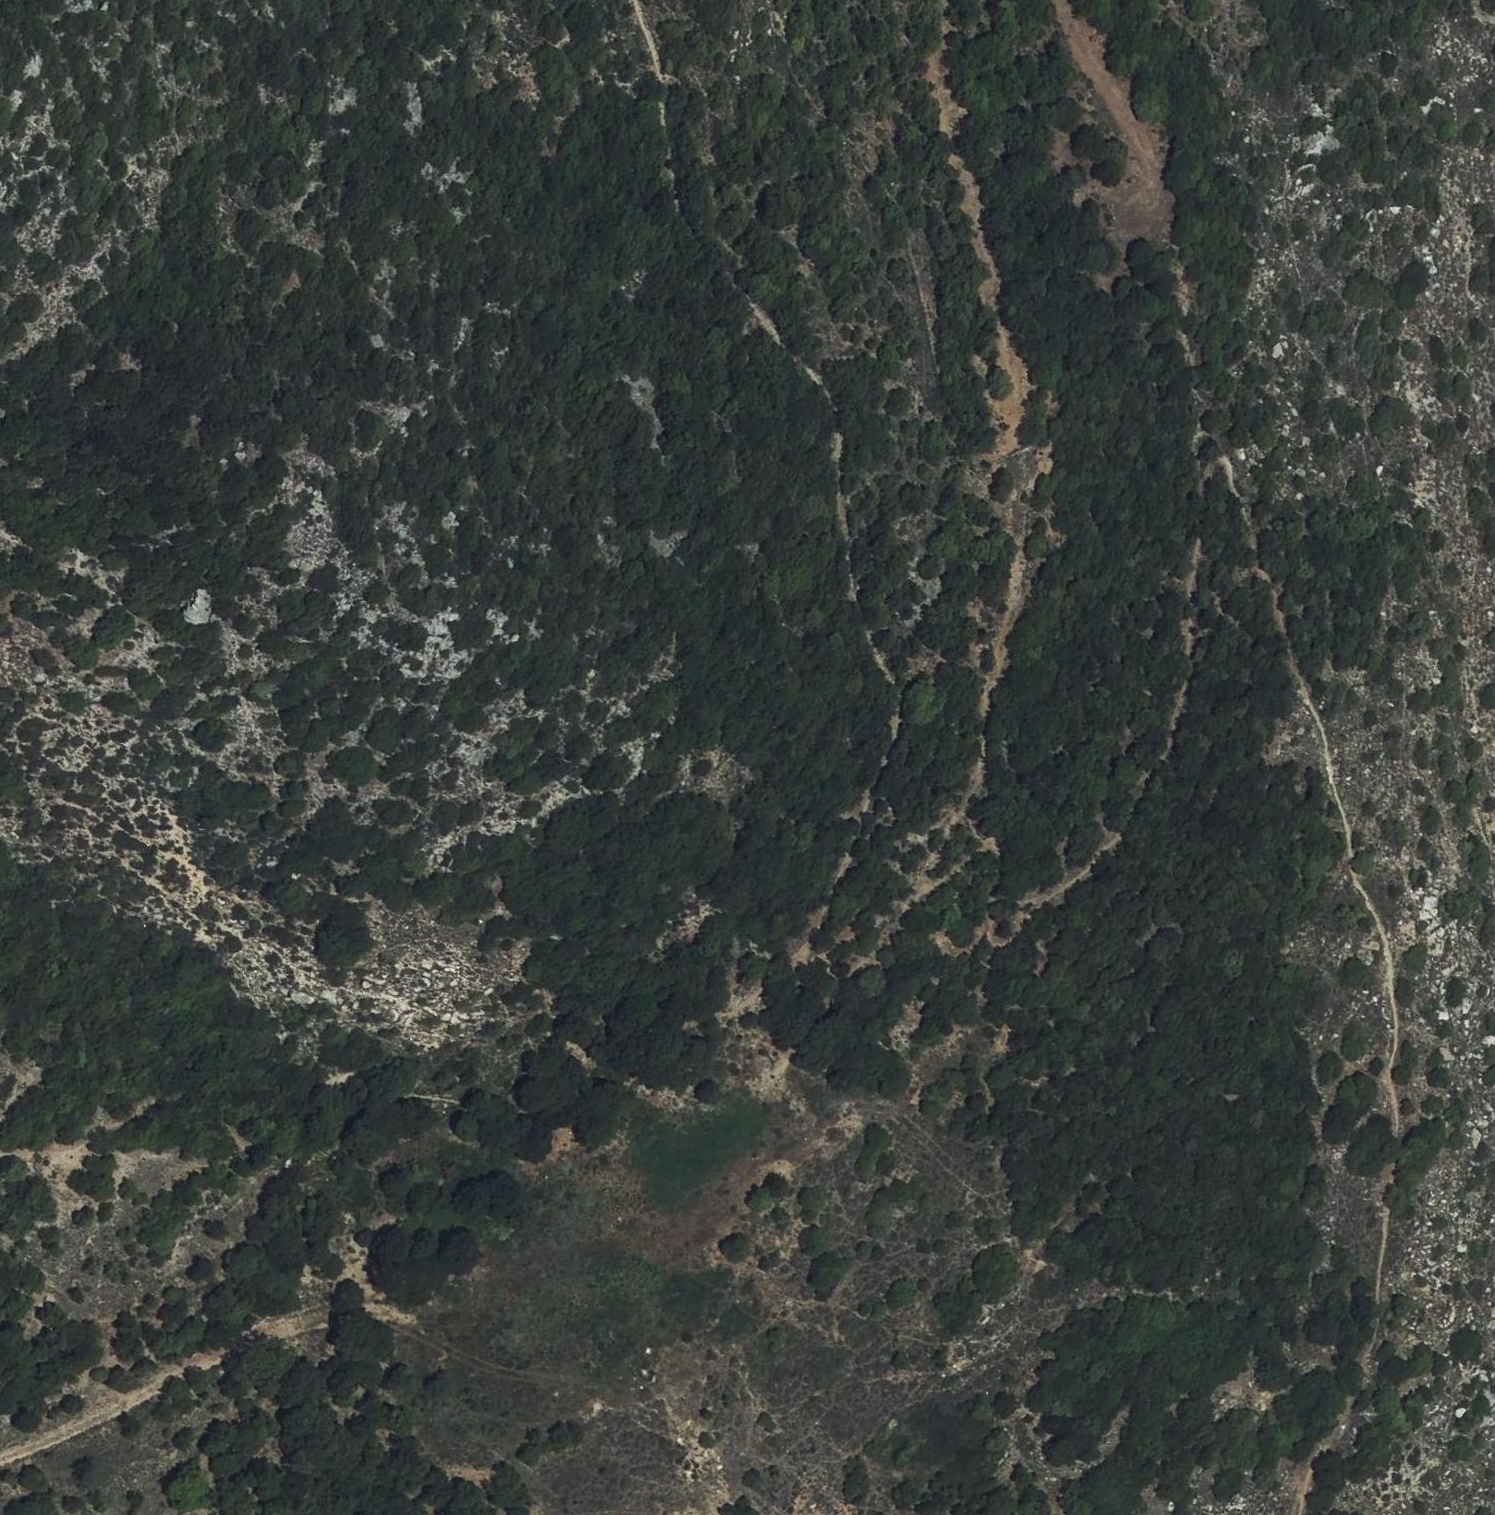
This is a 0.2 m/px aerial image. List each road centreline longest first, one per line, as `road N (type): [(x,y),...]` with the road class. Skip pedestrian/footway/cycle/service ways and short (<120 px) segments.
road 1 (track): [(0,1459),(184,1373),(235,1340),(326,1317),(384,1317)]
road 2 (track): [(1159,169),(1058,0)]

